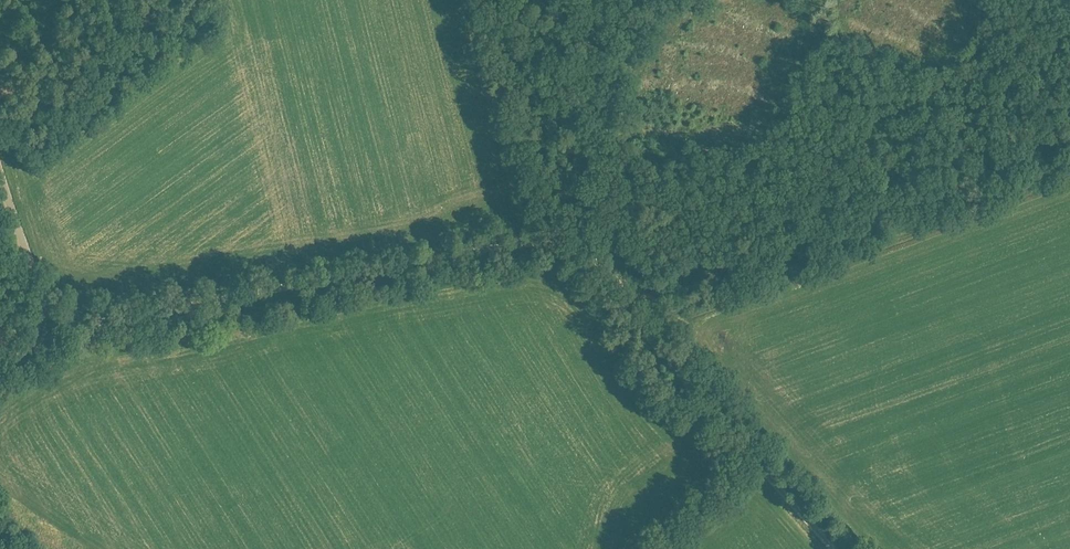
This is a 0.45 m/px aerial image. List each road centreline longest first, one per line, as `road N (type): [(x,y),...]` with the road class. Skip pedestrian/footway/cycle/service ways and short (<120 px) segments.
road 1 (track): [(572,248),(508,244),(78,322)]
road 2 (track): [(834,548),(679,366),(628,284),(572,248)]
road 3 (unclassified): [(43,297),(0,167)]

